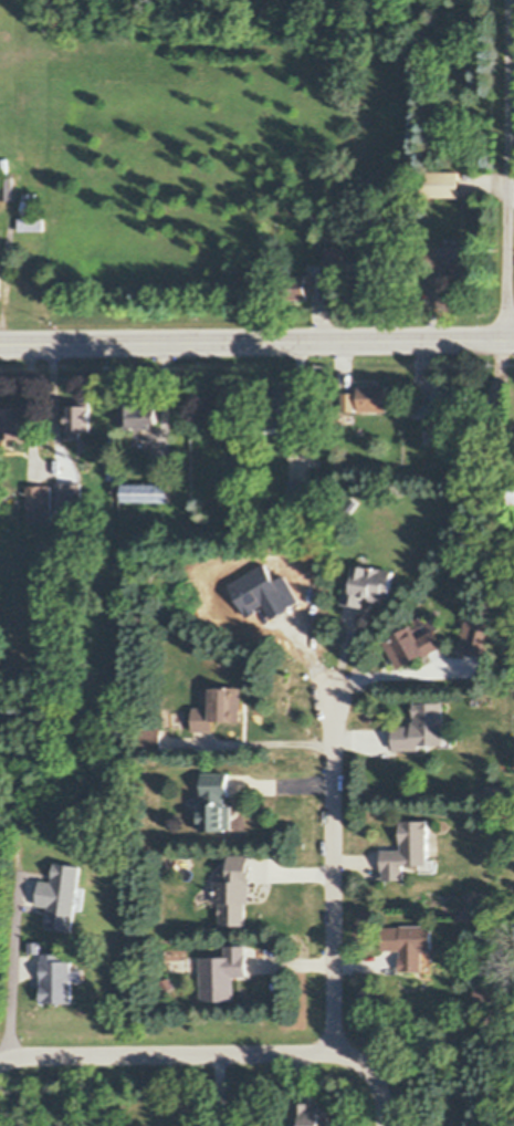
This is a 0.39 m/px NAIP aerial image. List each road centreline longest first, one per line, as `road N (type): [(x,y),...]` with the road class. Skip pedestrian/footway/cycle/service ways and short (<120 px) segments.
road 1 (residential): [(0,1058),(513,1052)]
road 2 (secondary): [(513,342),(0,345)]
road 3 (residential): [(337,1053),(335,695)]
road 4 (residential): [(511,342),(512,0)]
road 5 (residential): [(17,1055),(17,769)]

